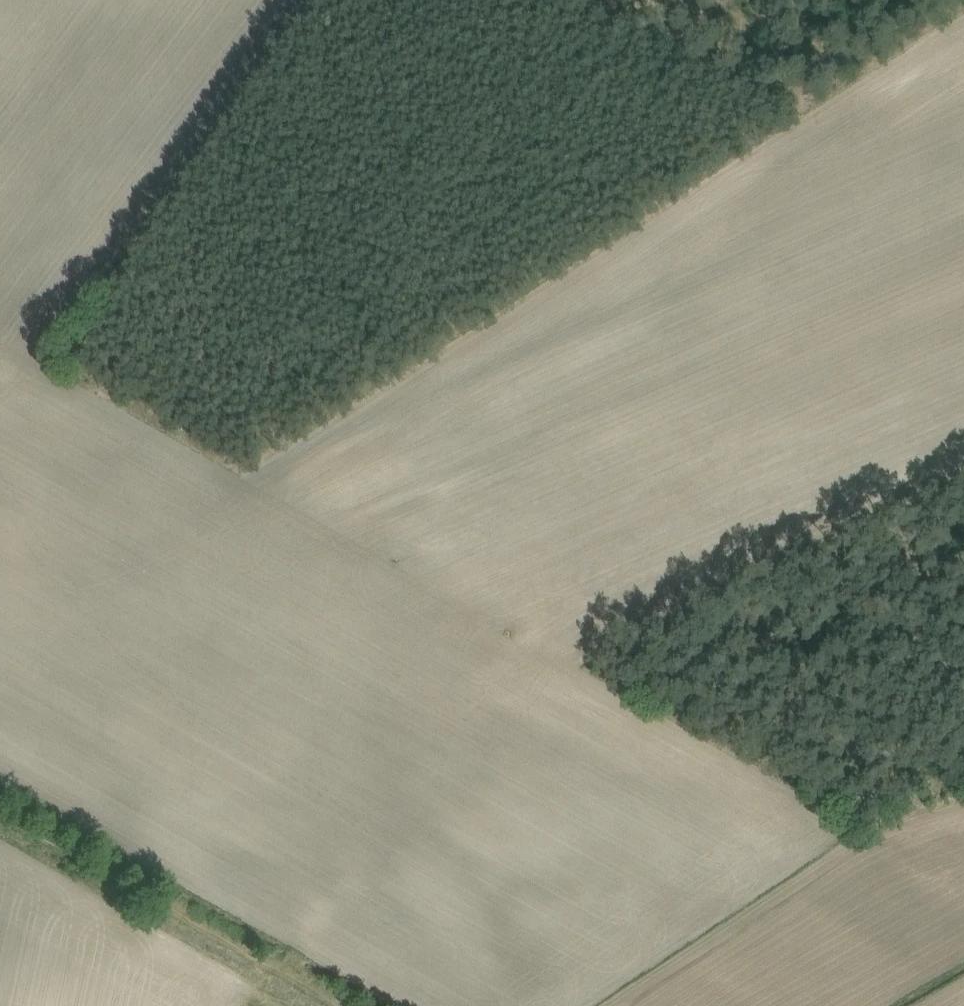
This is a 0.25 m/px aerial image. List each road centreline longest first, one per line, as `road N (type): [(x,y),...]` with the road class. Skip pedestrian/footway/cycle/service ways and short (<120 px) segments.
road 1 (track): [(0,806),(350,1005)]

